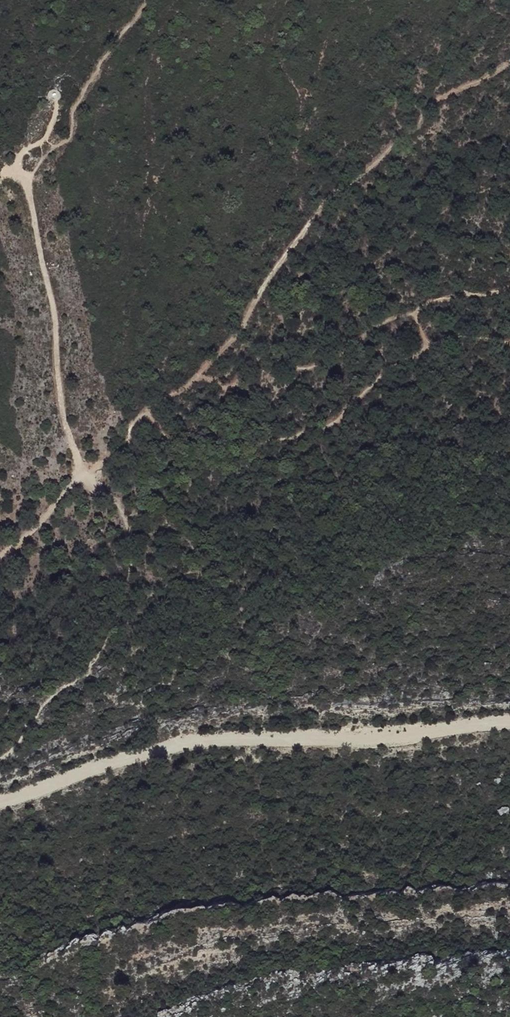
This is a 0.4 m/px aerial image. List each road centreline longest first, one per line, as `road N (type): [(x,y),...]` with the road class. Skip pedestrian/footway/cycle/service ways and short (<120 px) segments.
road 1 (track): [(0,803),(121,765),(509,730)]
road 2 (track): [(0,556),(87,472)]

